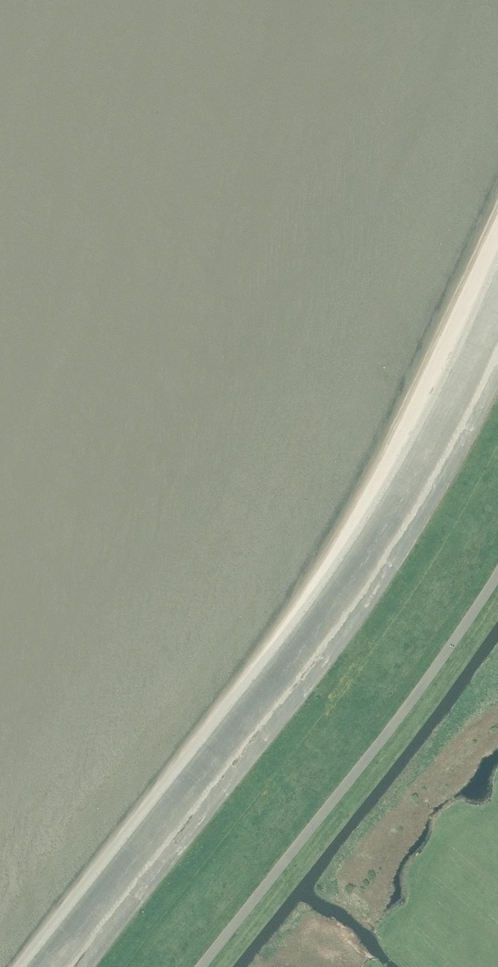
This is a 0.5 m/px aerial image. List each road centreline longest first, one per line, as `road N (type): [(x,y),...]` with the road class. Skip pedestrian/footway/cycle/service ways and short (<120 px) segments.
road 1 (unclassified): [(204,966),(396,722),(497,571)]

